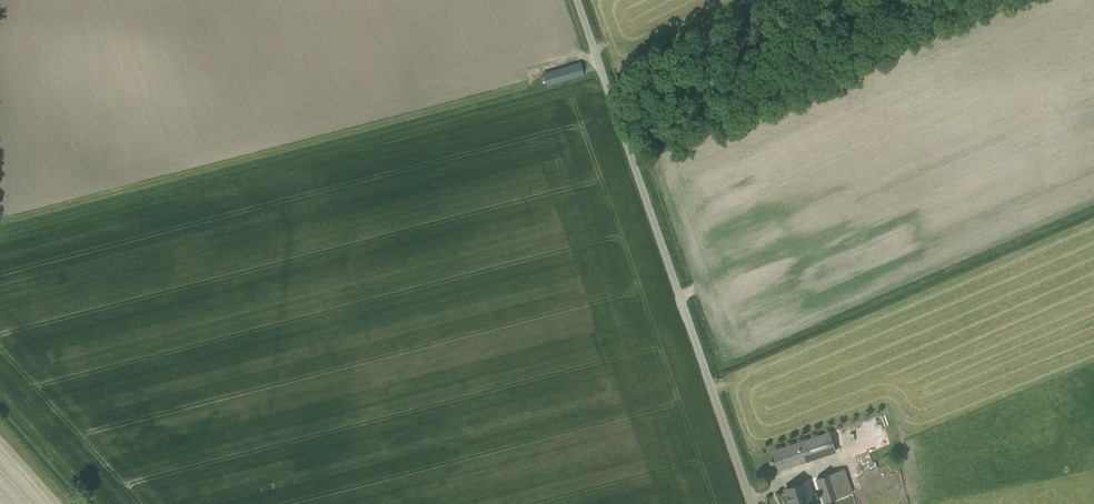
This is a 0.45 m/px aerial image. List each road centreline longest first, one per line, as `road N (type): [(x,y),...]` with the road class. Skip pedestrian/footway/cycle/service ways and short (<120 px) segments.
road 1 (unclassified): [(752,503),(577,0)]

